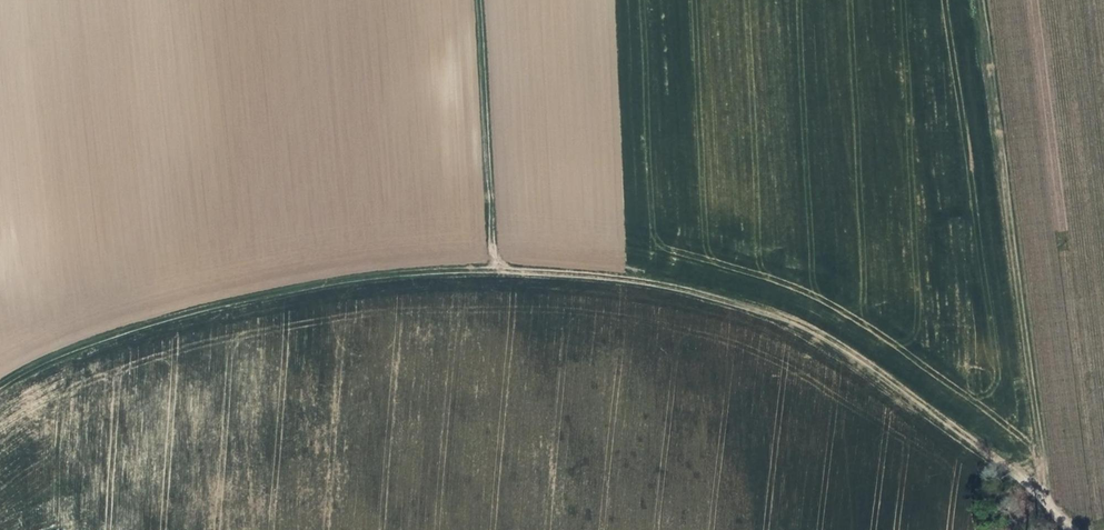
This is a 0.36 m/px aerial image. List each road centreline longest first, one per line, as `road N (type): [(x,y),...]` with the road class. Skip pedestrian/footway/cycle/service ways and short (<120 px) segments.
road 1 (track): [(1047,503),(937,414),(800,324),(665,284),(498,270)]
road 2 (track): [(498,270),(336,281),(173,317),(93,342),(0,387)]
road 3 (track): [(1047,503),(982,0)]
road 4 (track): [(478,0),(498,270)]

